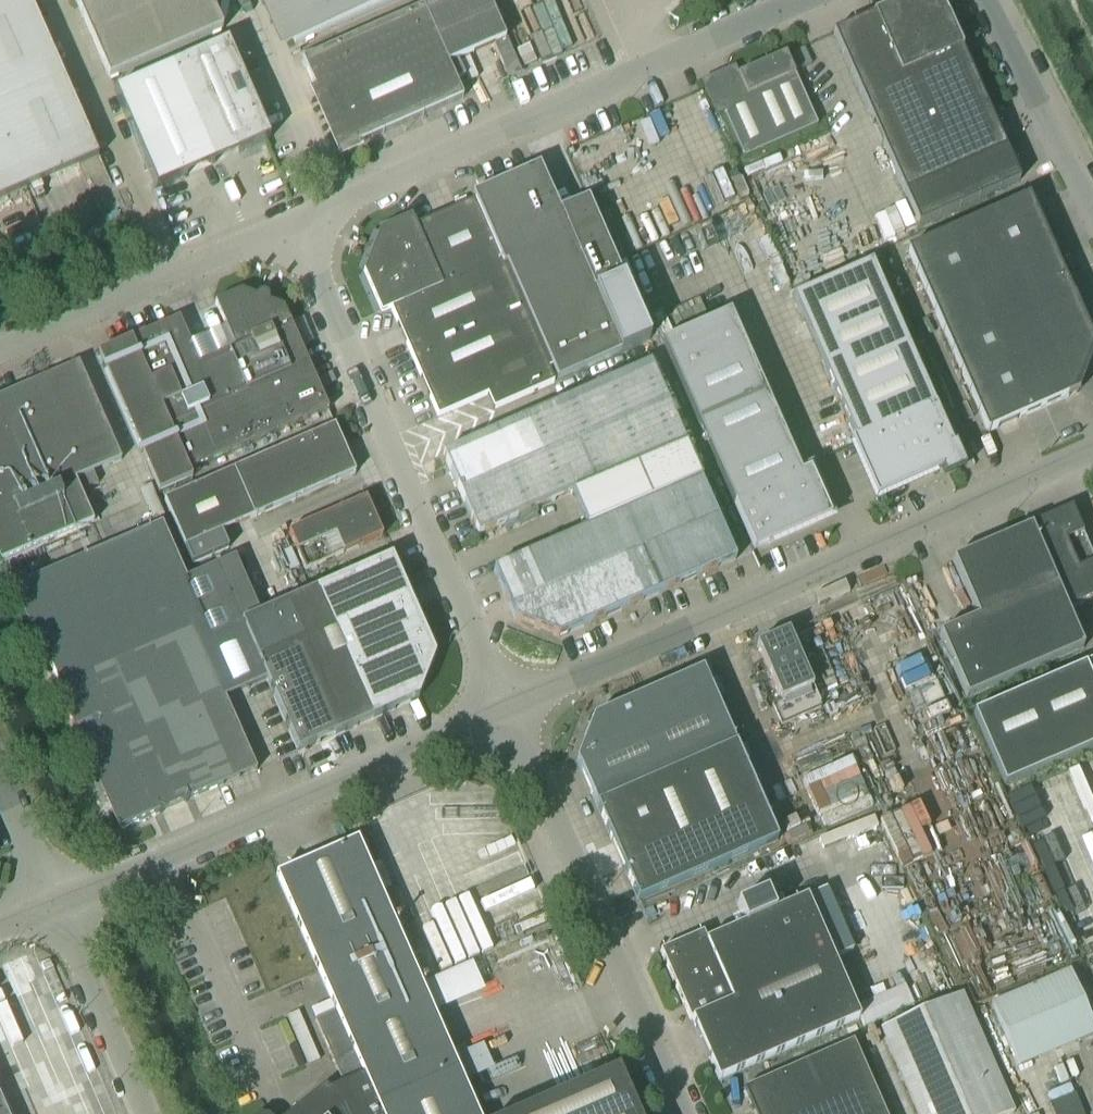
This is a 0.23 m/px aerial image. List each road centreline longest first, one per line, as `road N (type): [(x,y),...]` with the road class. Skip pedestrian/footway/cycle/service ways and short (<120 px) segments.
road 1 (unclassified): [(508,708),(1092,450)]
road 2 (unclassified): [(301,224),(816,0)]
road 3 (unclassified): [(508,708),(301,224)]
road 4 (unclassified): [(43,913),(508,708)]
road 5 (unclassified): [(682,1113),(508,708)]
road 6 (unclassified): [(0,355),(301,224)]
road 7 (unclassified): [(1092,220),(984,0)]
road 8 (unclassified): [(135,1113),(43,913)]

